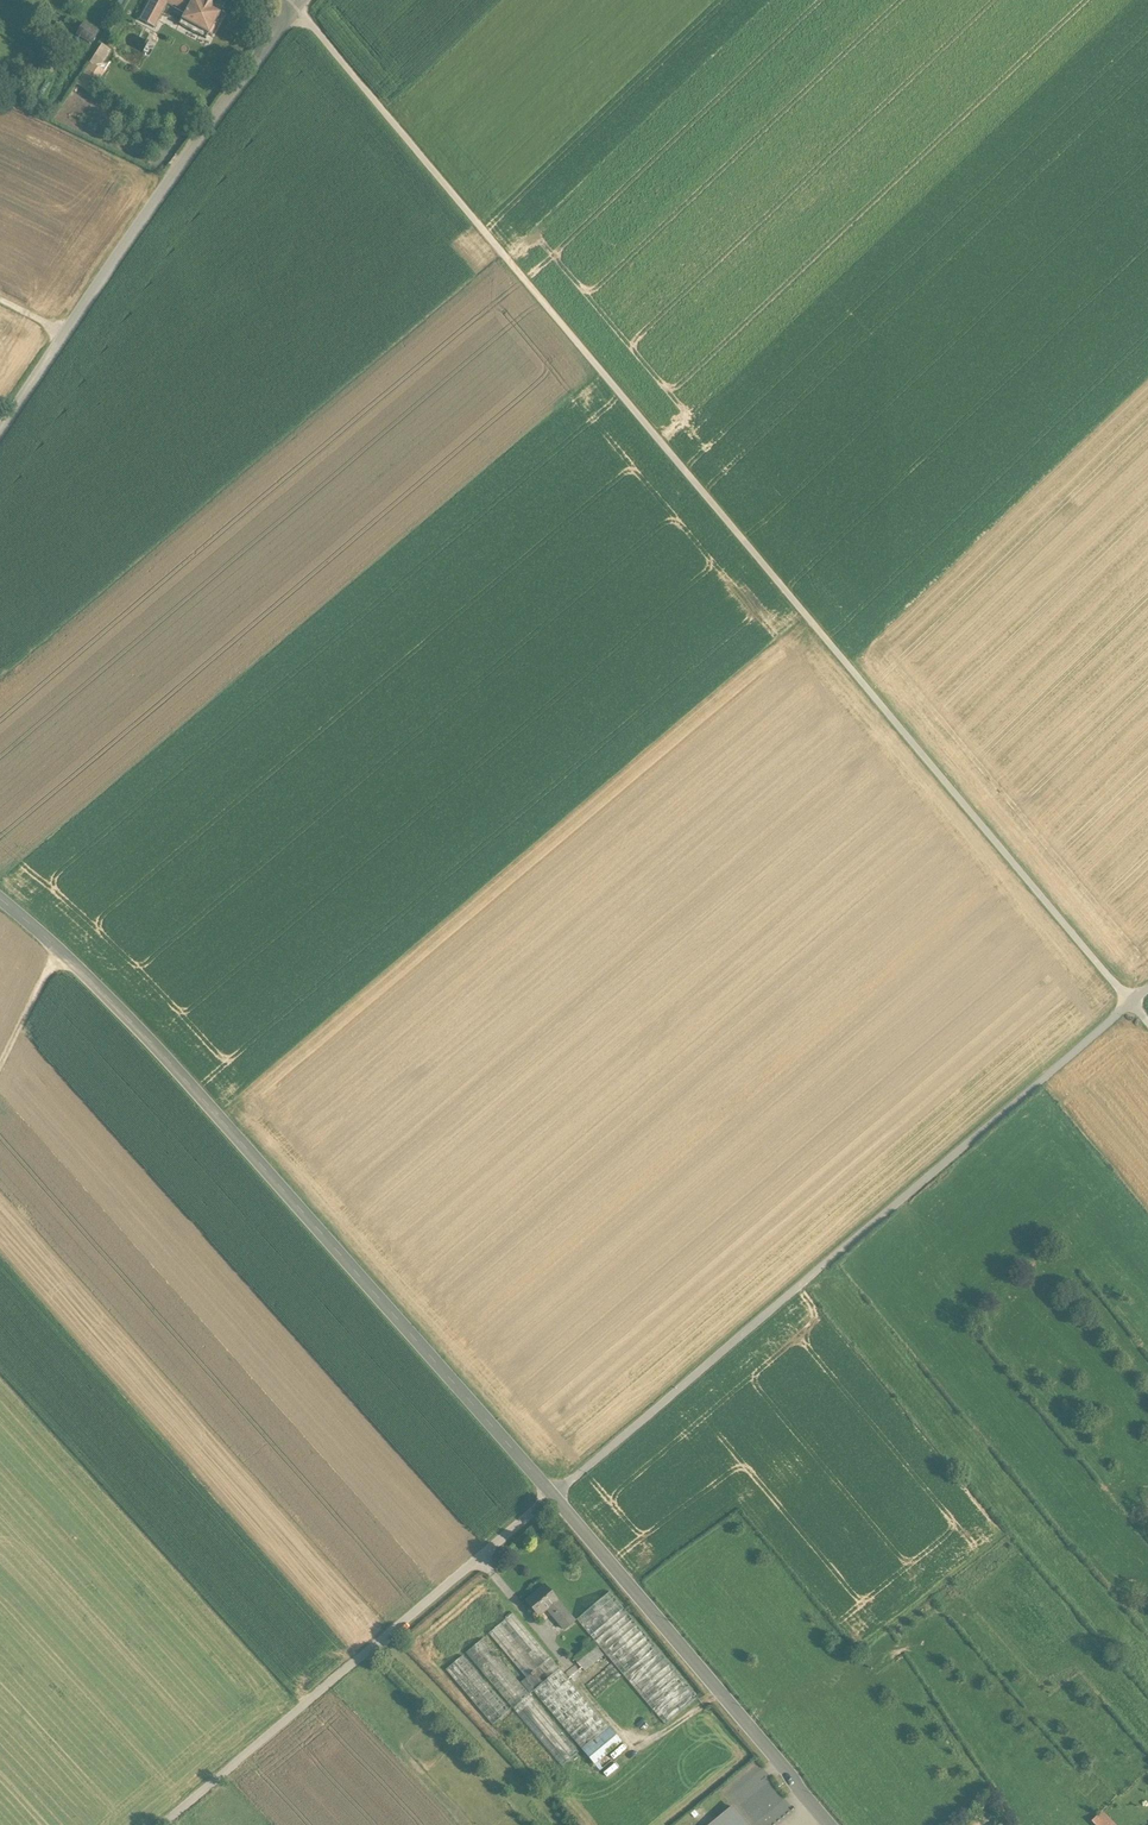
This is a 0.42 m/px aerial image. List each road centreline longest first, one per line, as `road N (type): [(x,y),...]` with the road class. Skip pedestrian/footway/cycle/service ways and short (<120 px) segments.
road 1 (track): [(296,9),(1147,1023)]
road 2 (track): [(161,1824),(1147,989)]
road 3 (tertiary): [(833,1824),(556,1493),(342,1254),(159,1052),(0,900)]
road 4 (unclassified): [(0,432),(269,46)]
road 5 (track): [(720,1692),(654,1742),(621,1734),(597,1706)]
road 6 (track): [(0,1067),(59,950)]

